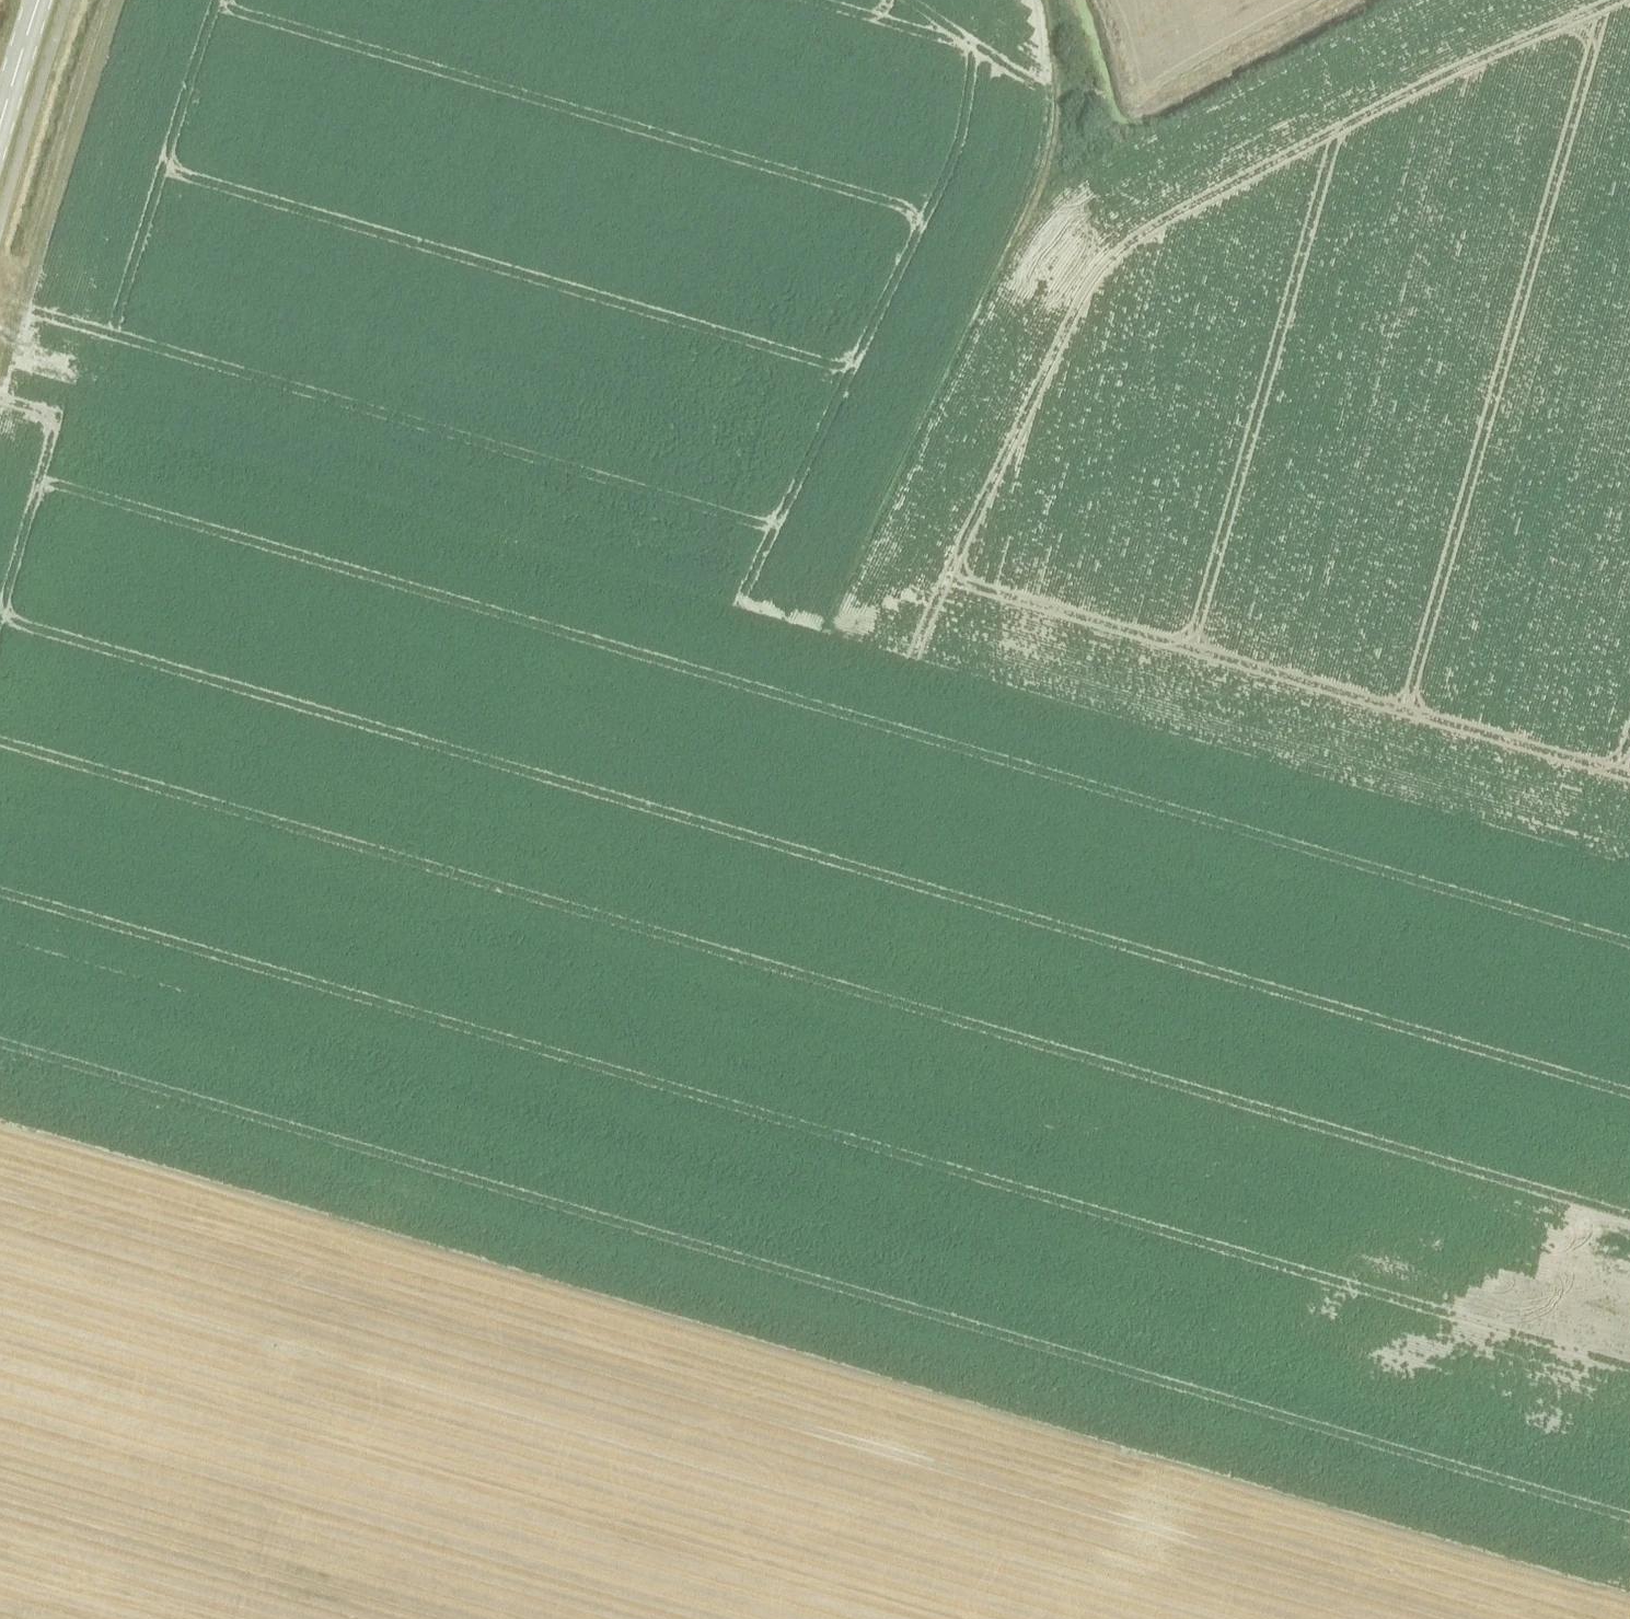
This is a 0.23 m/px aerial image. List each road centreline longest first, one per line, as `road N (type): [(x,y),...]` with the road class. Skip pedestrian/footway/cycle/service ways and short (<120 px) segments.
road 1 (secondary): [(38,0),(0,124)]

